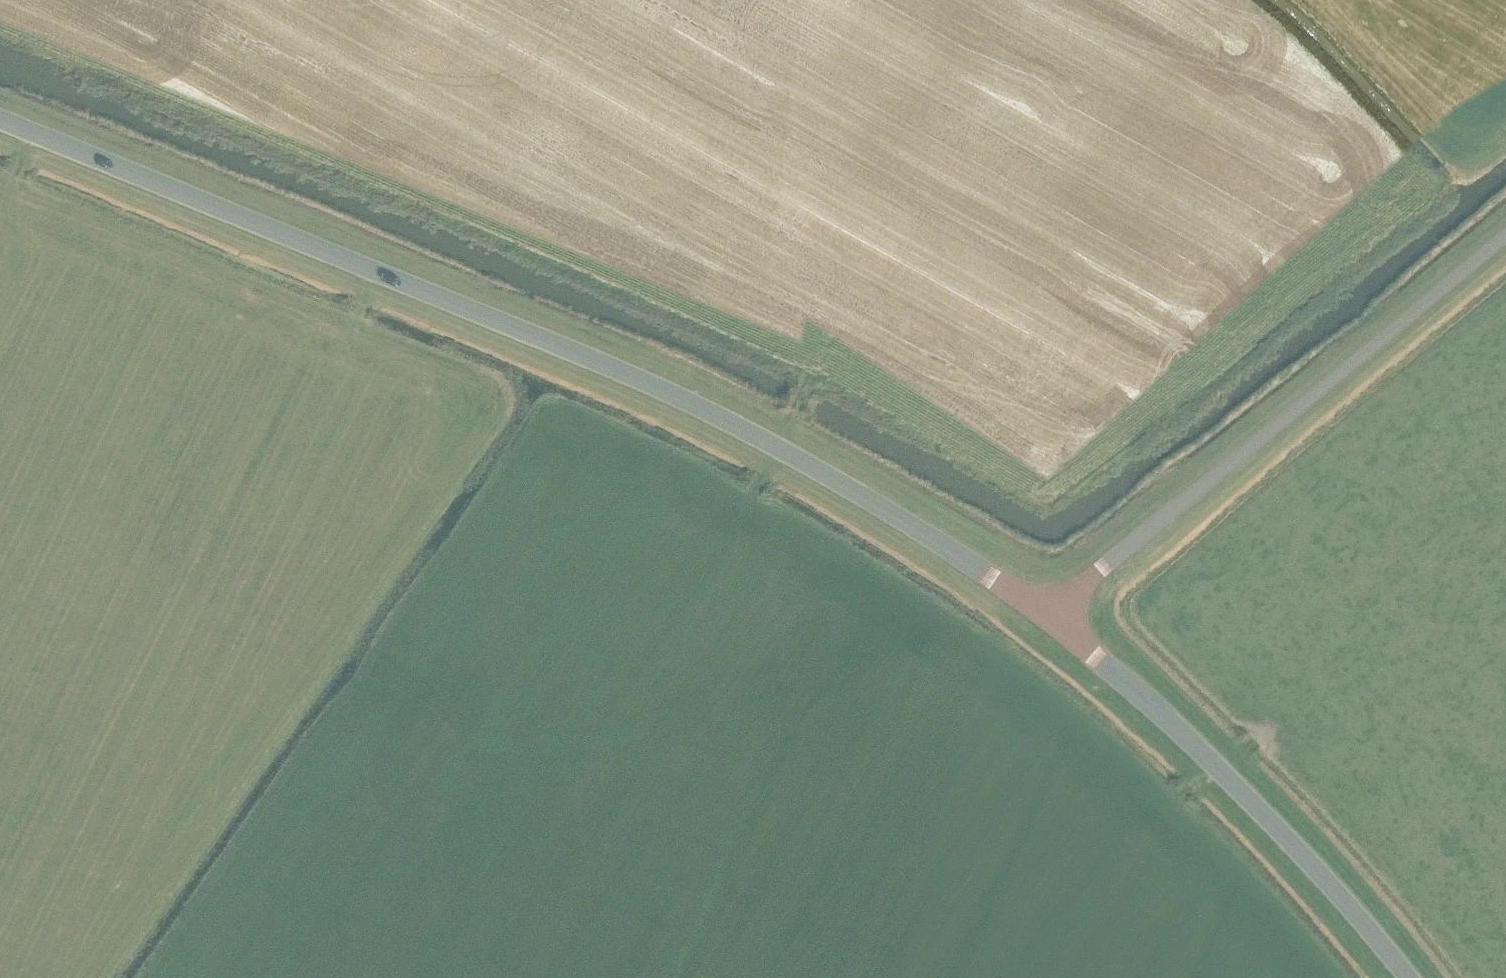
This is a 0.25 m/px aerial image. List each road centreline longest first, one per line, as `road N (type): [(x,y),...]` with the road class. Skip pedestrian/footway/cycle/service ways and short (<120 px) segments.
road 1 (tertiary): [(1407,977),(1293,845),(1130,686),(1054,621),(877,505),(639,379),(0,120)]

